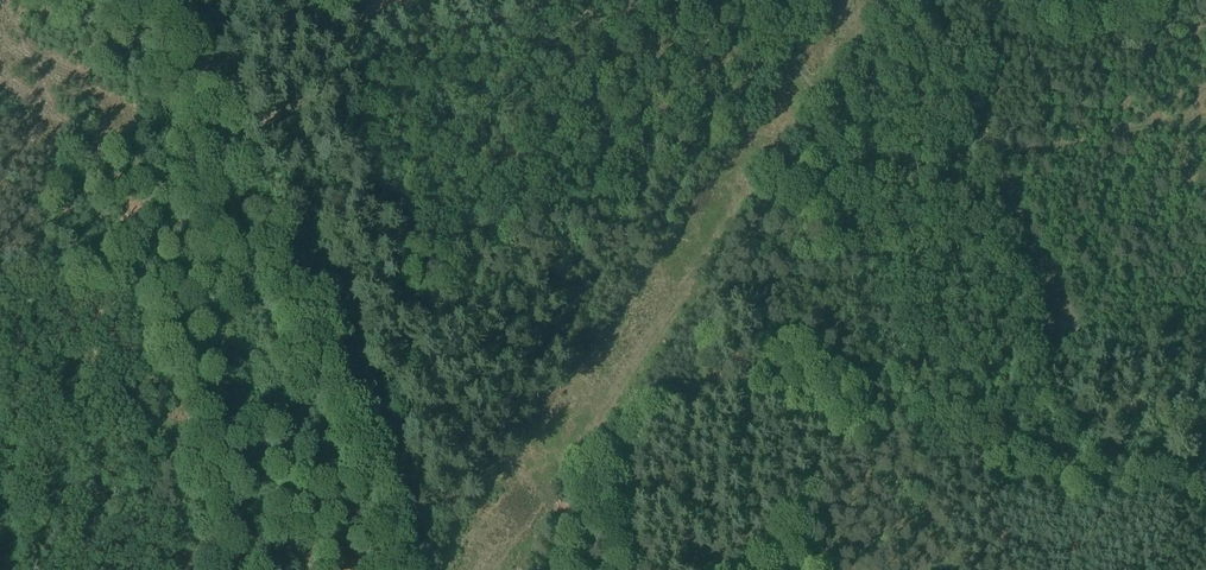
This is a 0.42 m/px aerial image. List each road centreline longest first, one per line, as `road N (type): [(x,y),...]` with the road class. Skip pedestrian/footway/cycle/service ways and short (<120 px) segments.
road 1 (track): [(405,569),(248,134),(188,0)]
road 2 (track): [(745,0),(844,135),(972,106),(1000,165),(1205,122)]
road 3 (track): [(248,134),(583,0)]
road 4 (track): [(1205,489),(1085,494),(992,486)]

